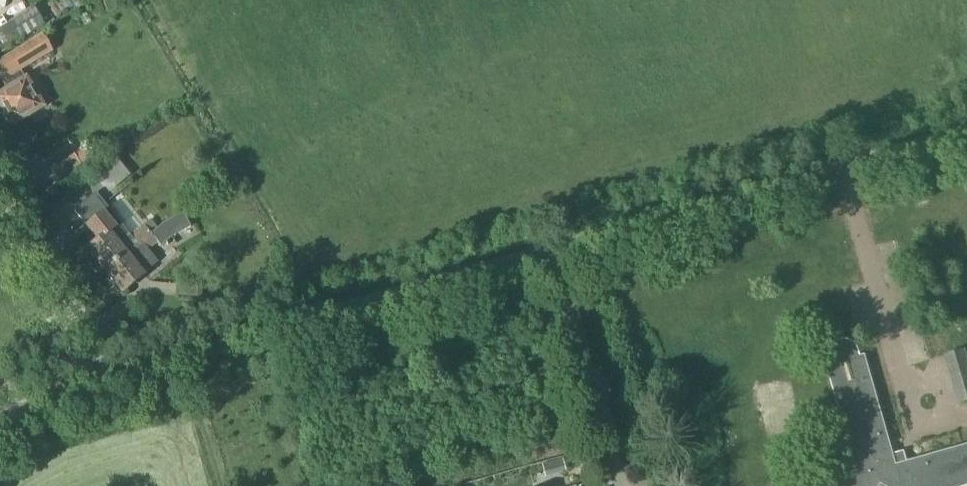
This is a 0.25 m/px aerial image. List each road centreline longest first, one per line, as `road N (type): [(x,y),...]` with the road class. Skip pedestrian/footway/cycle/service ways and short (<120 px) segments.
road 1 (unclassified): [(109,377),(550,252)]
road 2 (unclassified): [(550,252),(966,133)]
road 3 (unclassified): [(550,252),(619,485)]
road 4 (unclassified): [(109,377),(0,190)]

